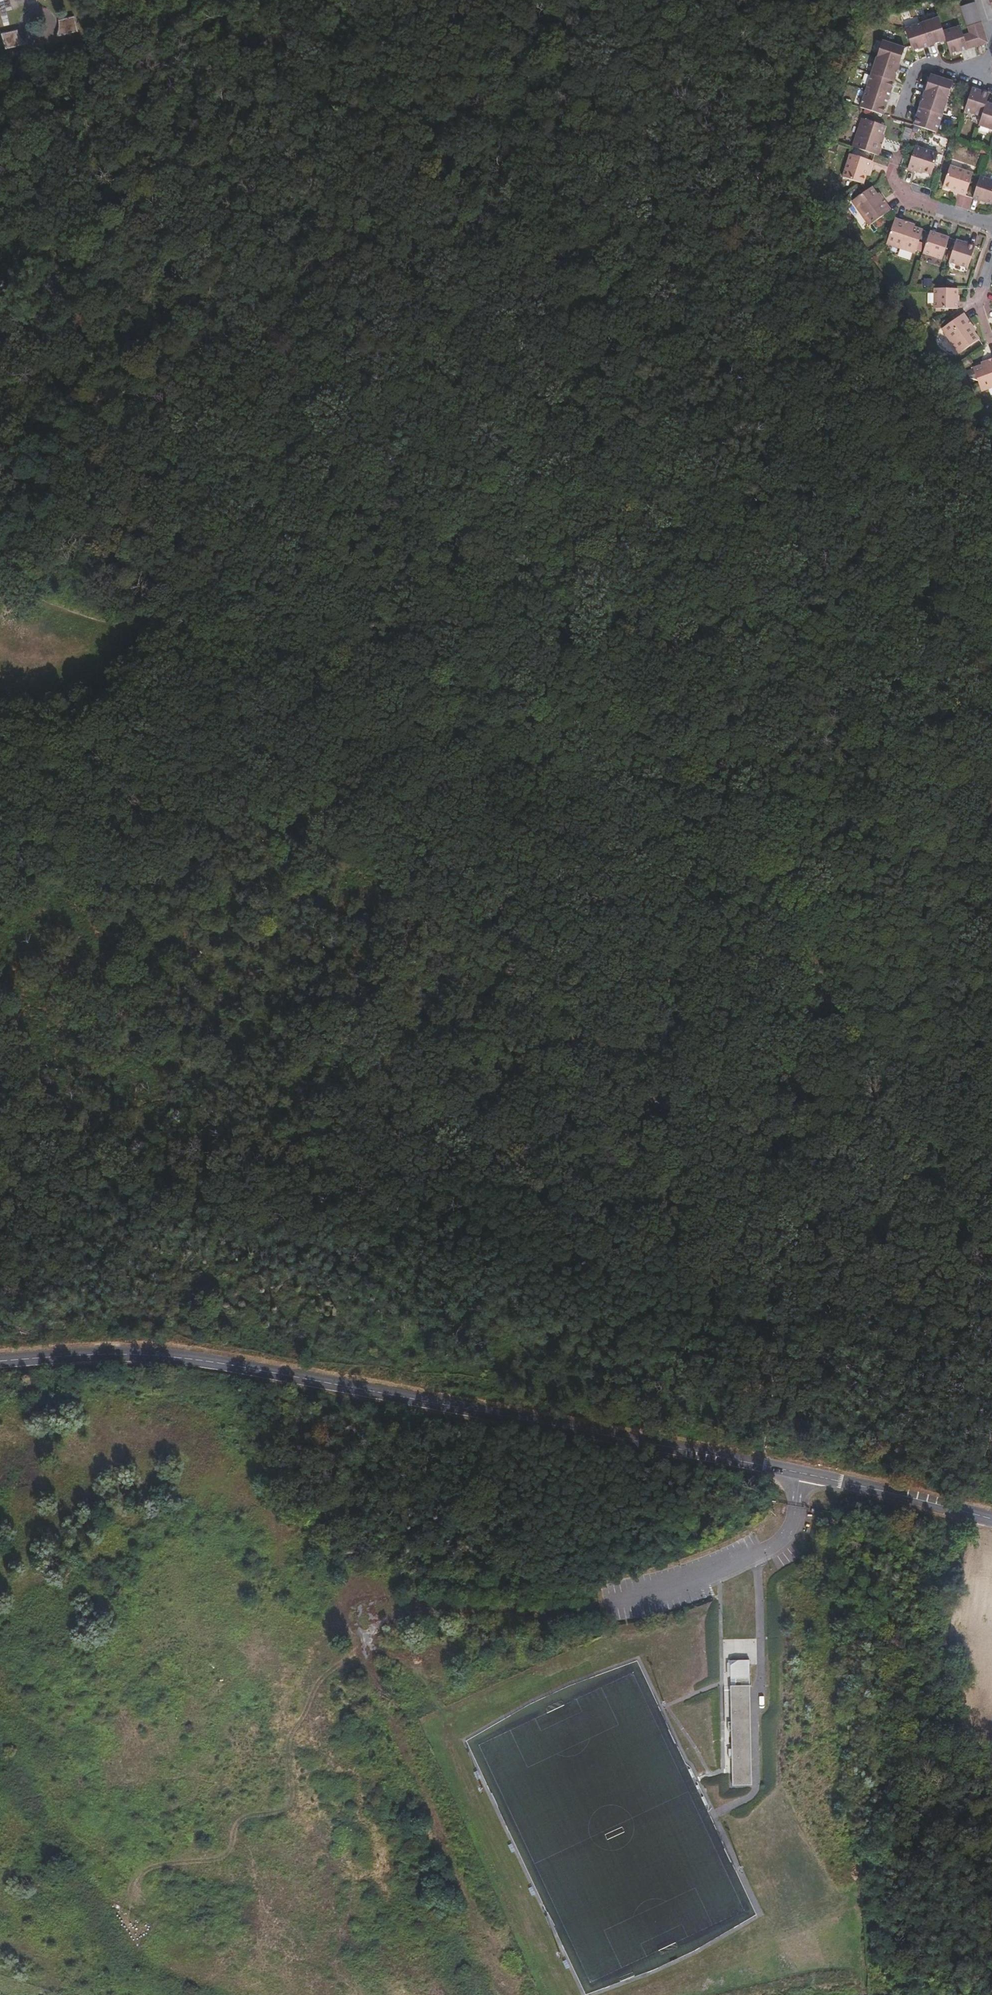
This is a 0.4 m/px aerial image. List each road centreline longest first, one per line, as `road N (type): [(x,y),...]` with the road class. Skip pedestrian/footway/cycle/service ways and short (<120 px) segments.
road 1 (tertiary): [(0,1361),(127,1354),(221,1363),(801,1473),(991,1519)]
road 2 (residential): [(890,144),(899,189),(991,219)]
road 3 (residential): [(991,84),(927,61),(910,73),(898,119)]

